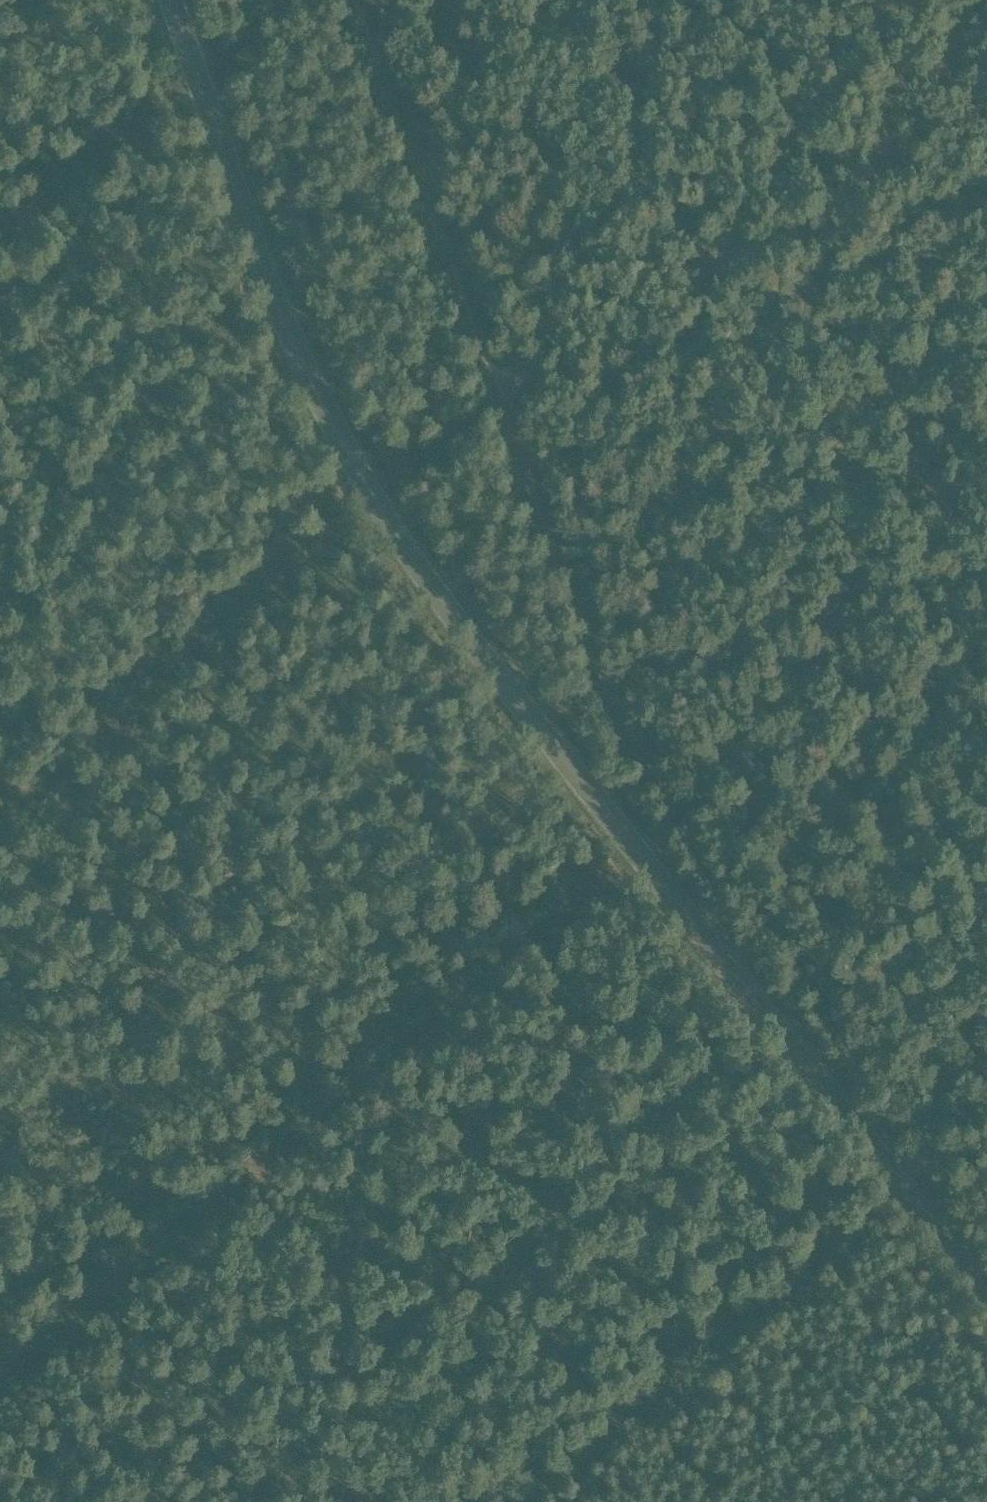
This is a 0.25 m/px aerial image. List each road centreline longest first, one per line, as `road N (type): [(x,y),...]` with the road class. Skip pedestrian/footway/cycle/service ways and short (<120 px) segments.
road 1 (track): [(347,0),(495,397),(660,798),(660,828),(0,1387)]
road 2 (unclassified): [(170,0),(294,347),(374,503),(448,610),(986,1296)]
road 3 (track): [(0,825),(374,503)]
road 4 (track): [(533,1501),(901,1187)]
road 5 (track): [(0,254),(307,0)]
road 6 (track): [(495,397),(374,503)]

